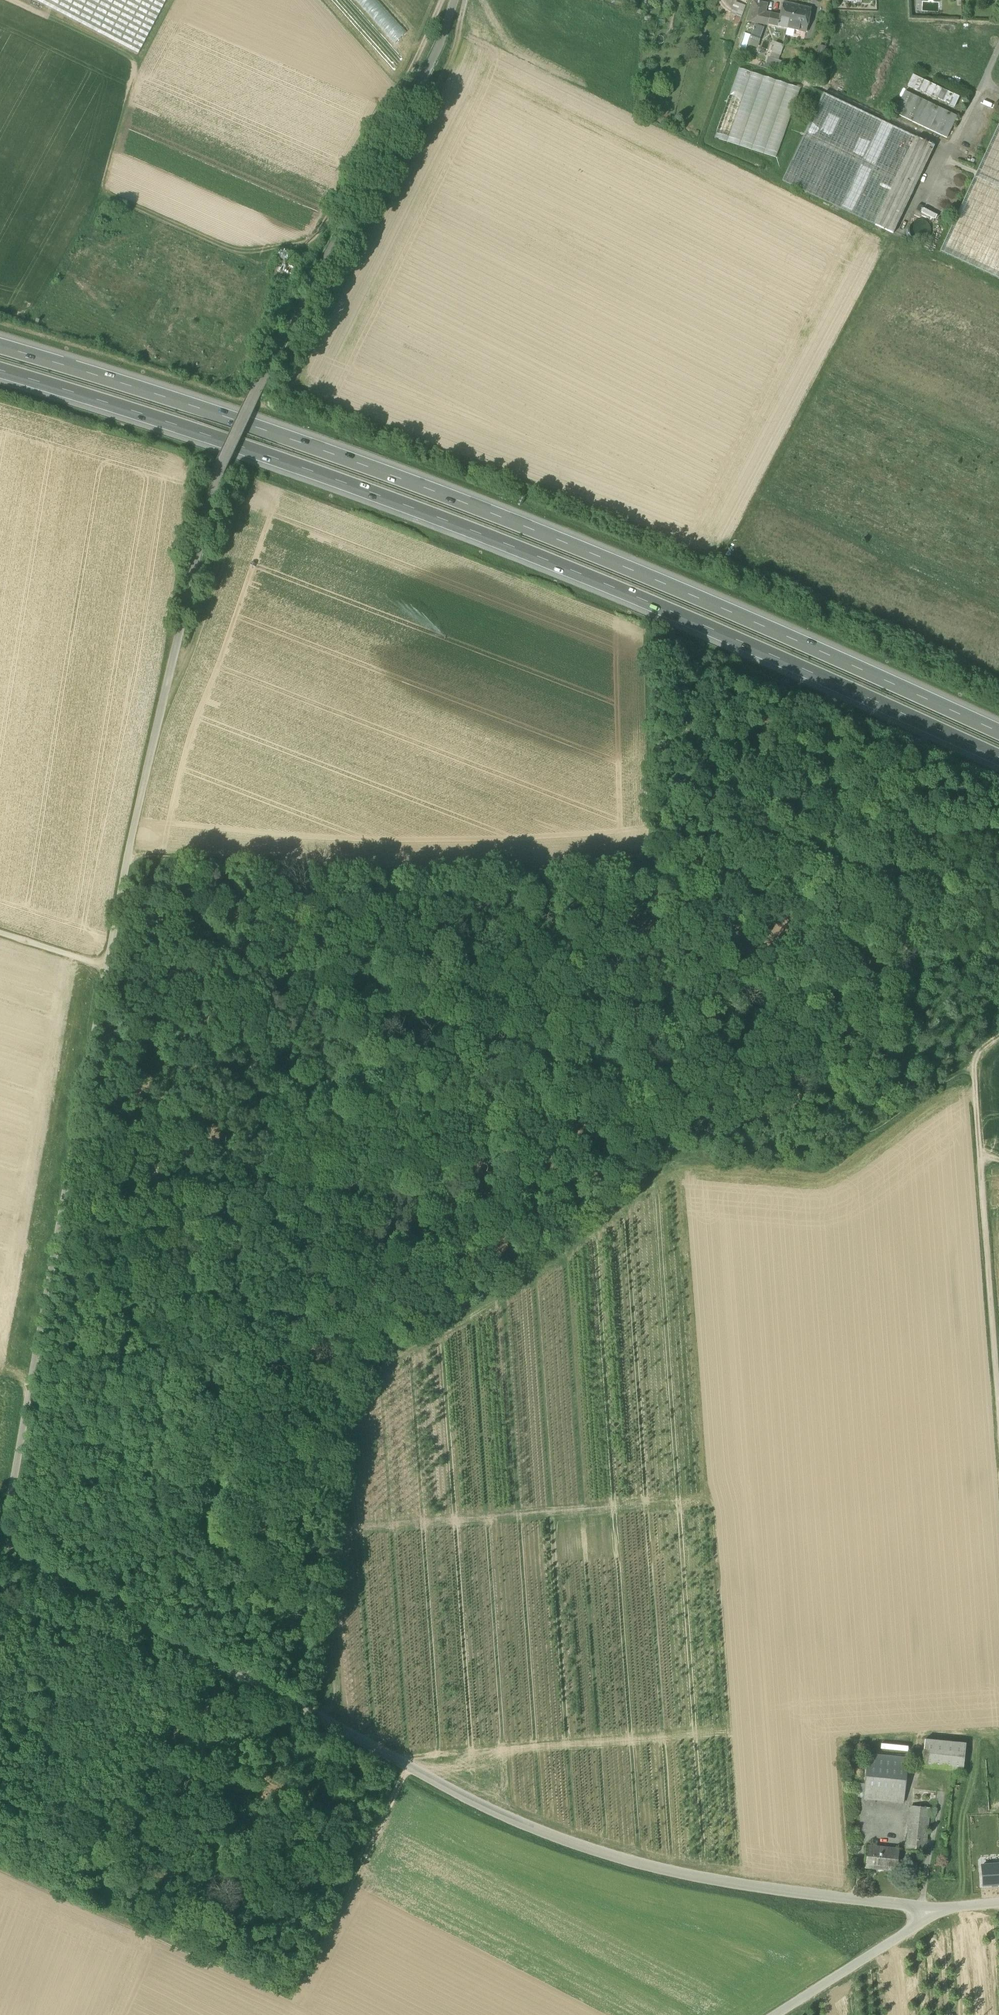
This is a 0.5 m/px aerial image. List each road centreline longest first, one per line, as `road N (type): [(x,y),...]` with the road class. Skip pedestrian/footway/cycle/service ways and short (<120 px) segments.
road 1 (motorway): [(0,371),(255,452),(553,562),(998,757)]
road 2 (motorway): [(998,732),(563,540),(187,404),(0,347)]
road 3 (track): [(109,969),(215,486),(458,0)]
road 4 (unclassified): [(945,1907),(760,1889),(576,1843),(440,1786),(0,1537)]
road 5 (track): [(3,1539),(109,969)]
road 6 (track): [(0,1862),(289,1992),(408,1768)]
road 7 (track): [(128,853),(440,875),(645,863)]
road 8 (track): [(453,18),(451,66),(292,387)]
road 9 (track): [(998,1410),(979,1154)]
road 10 (track): [(172,1370),(164,1445),(167,1544),(154,1623)]
road 11 (unclassified): [(776,2014),(945,1907)]
road 12 (track): [(971,1057),(837,1155)]
road 13 (track): [(979,1154),(971,1057),(998,1038)]

